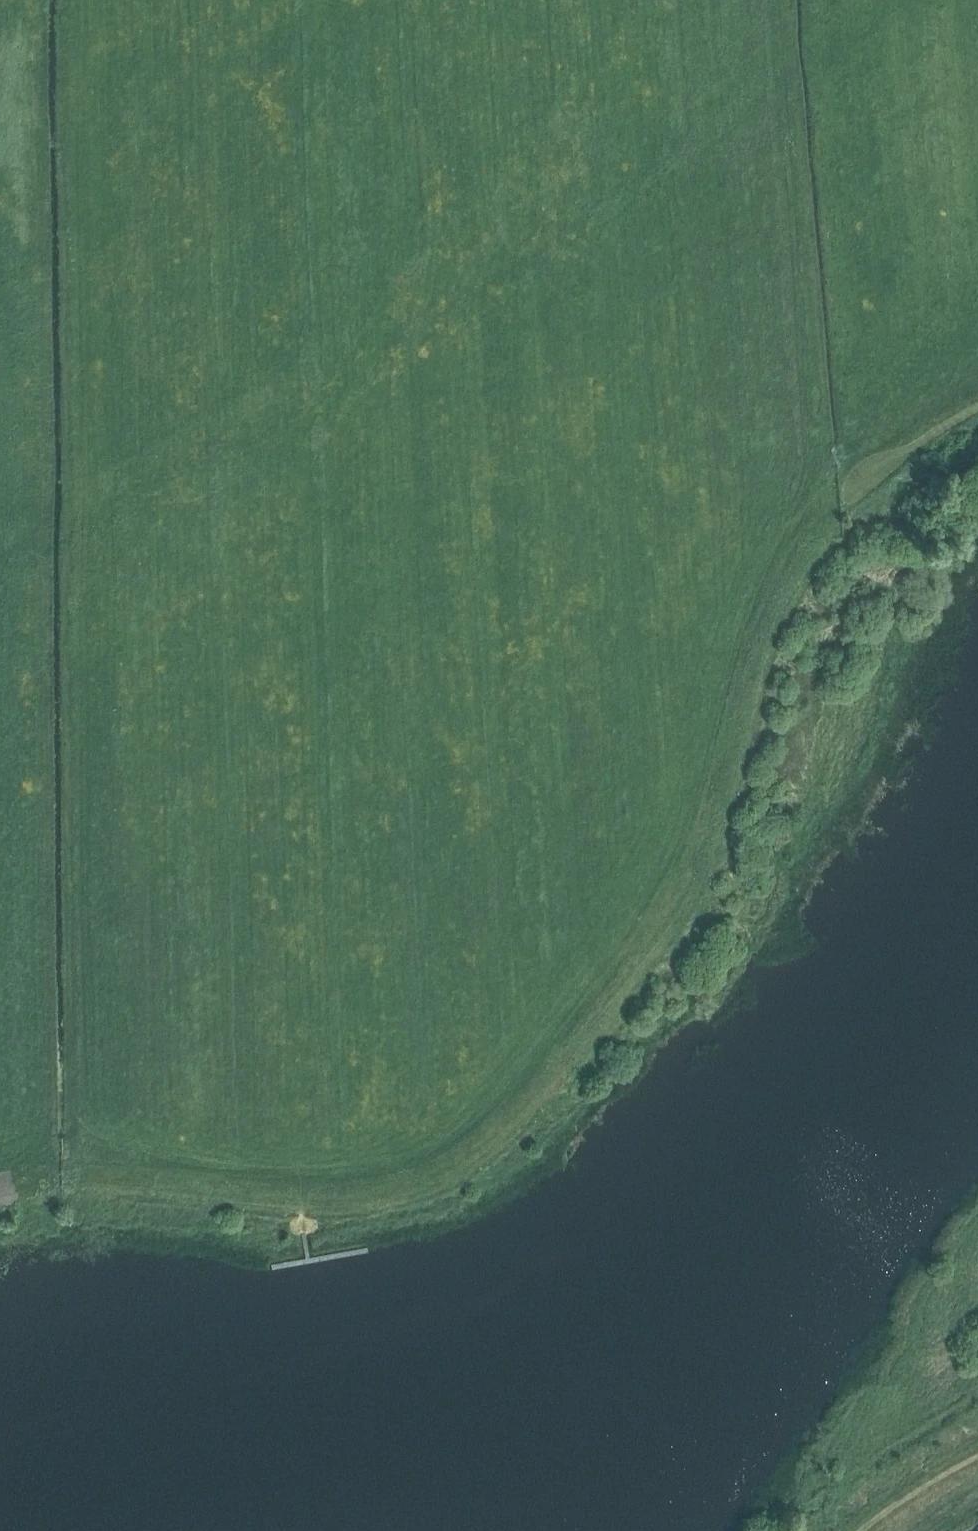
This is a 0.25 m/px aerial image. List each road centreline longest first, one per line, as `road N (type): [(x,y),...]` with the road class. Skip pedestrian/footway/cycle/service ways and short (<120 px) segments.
road 1 (track): [(861,1530),(977,1456)]

